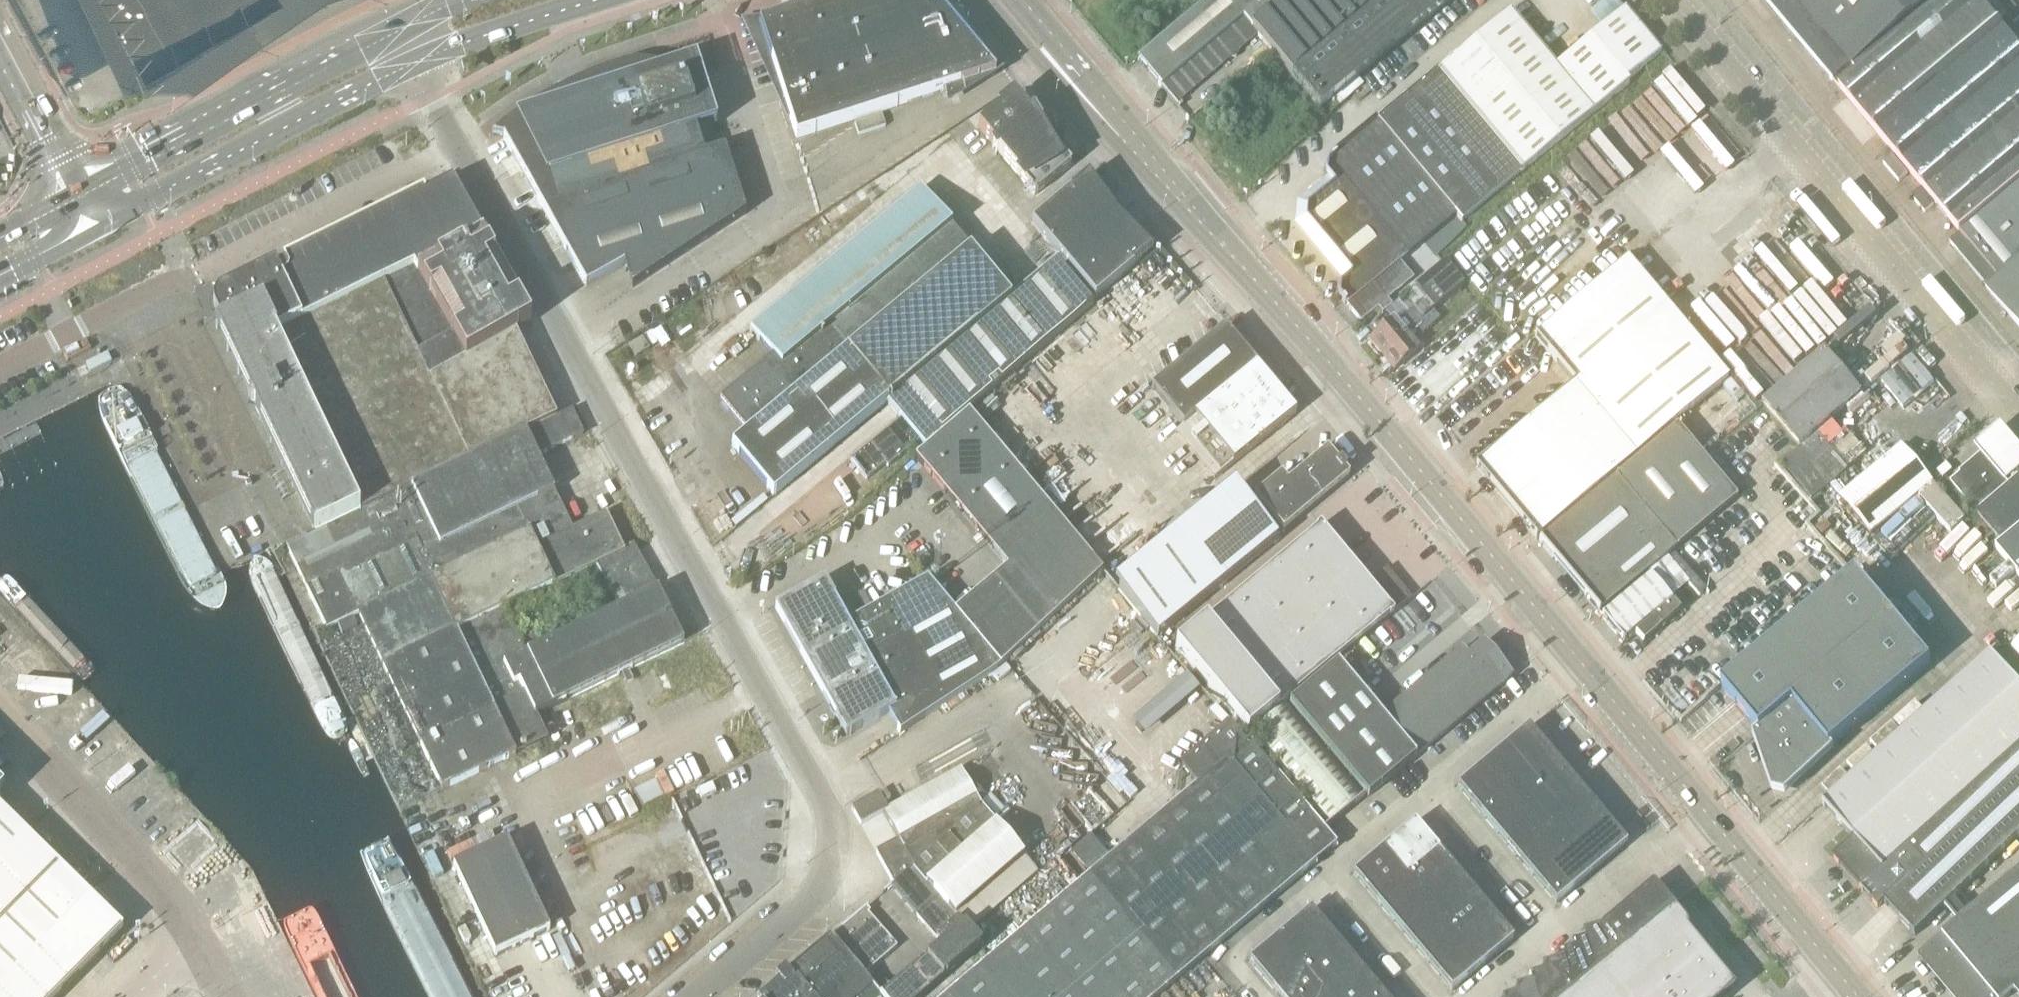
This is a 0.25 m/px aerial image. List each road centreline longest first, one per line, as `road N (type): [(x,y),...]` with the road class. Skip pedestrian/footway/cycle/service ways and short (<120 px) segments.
road 1 (unclassified): [(693,996),(801,906),(829,851),(825,814),(420,60)]
road 2 (primary): [(1588,666),(1127,127)]
road 3 (unclassified): [(2018,413),(1673,0)]
road 4 (primary): [(404,21),(72,197)]
road 5 (primary): [(90,233),(420,60)]
road 6 (unclassified): [(192,939),(177,908),(0,707)]
road 7 (primary): [(1862,996),(1706,808)]
road 8 (unclassified): [(0,368),(198,268)]
road 9 (unclassified): [(1588,666),(1434,793)]
road 10 (unclassified): [(1555,936),(1706,808)]
road 11 (unclassified): [(1434,793),(1555,936)]
road 12 (primary): [(1706,808),(1588,666)]
road 13 (unclassified): [(1337,874),(1229,964),(1256,996)]
road 14 (primary): [(1018,0),(1127,127)]
road 15 (secondary): [(72,197),(0,50)]
road 16 (unclassified): [(1337,874),(1439,996)]
road 17 (primary): [(468,44),(596,0)]
road 18 (unclassified): [(1434,793),(1337,874)]

